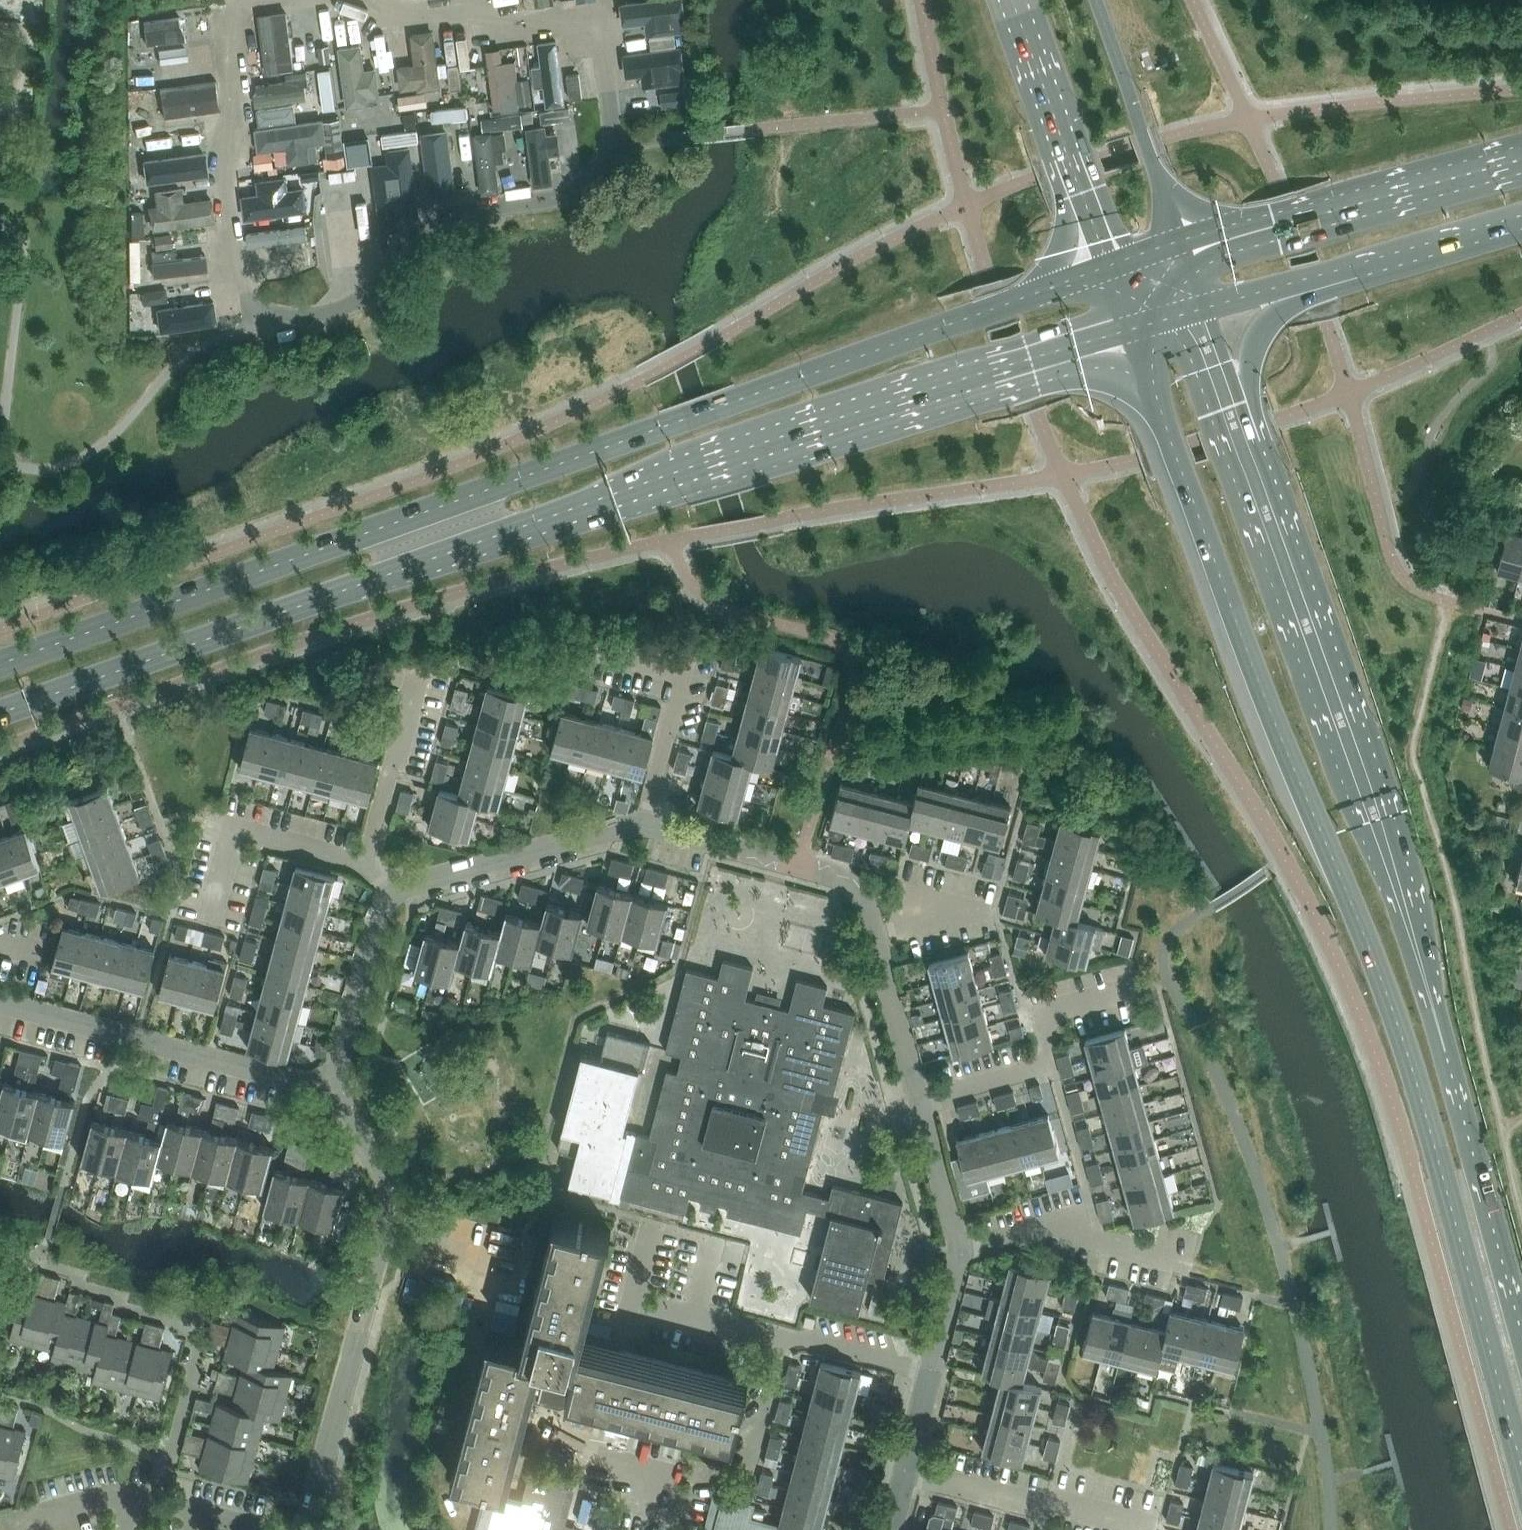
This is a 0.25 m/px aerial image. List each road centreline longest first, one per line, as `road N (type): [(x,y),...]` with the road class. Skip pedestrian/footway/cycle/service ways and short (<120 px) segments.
road 1 (primary): [(1155,394),(1240,634),(1377,966),(1430,1128),(1521,1465)]
road 2 (primary): [(1019,299),(0,664)]
road 3 (primary): [(0,713),(703,462),(985,371)]
road 4 (primary): [(1521,1327),(1384,846),(1242,443)]
road 5 (residential): [(236,0),(241,100),(225,178),(234,289),(248,310),(272,318),(342,310),(446,217),(564,197),(599,169),(614,144)]
road 6 (residential): [(305,1529),(390,1200),(386,1177),(332,1089)]
road 7 (residential): [(614,144),(593,46),(566,31),(402,21),(319,0)]
road 8 (residential): [(0,1001),(332,1089)]
road 9 (primary): [(1521,147),(1238,225)]
road 10 (residential): [(919,1103),(1052,1067),(1039,1013),(1129,990)]
road 11 (residential): [(930,1372),(785,1334),(753,1456)]
road 12 (residential): [(644,824),(838,876),(862,897),(876,937)]
road 13 (primary): [(1242,443),(1253,399),(1251,351),(1268,322),(1401,264)]
road 14 (residential): [(387,897),(644,824)]
road 15 (residential): [(1143,1525),(905,1471)]
road 16 (residential): [(1185,1262),(1046,1227),(959,1248)]
road 17 (residential): [(210,917),(233,830),(366,864)]
road 18 (primary): [(1194,310),(1356,264),(1401,264)]
road 19 (residential): [(332,1089),(387,897)]
road 20 (secondary): [(1159,176),(1096,0)]
road 21 (residential): [(151,1499),(194,1375),(189,1358),(198,1327)]
road 22 (primary): [(985,371),(1038,383),(1112,367),(1155,394)]
road 23 (residential): [(644,824),(689,658)]
road 24 (residential): [(876,937),(919,1103)]
road 25 (secondary): [(1013,0),(1067,153)]
road 26 (primary): [(1067,153),(1062,248),(1019,299)]
road 27 (primary): [(985,371),(1131,328)]
road 28 (residential): [(919,1103),(959,1248)]
road 29 (primary): [(1242,443),(1194,310)]
road 30 (residential): [(959,1248),(930,1372)]
road 31 (primary): [(1401,264),(1521,229)]
road 32 (secondary): [(1067,153),(1108,267)]
road 33 (residential): [(268,1529),(151,1499)]

